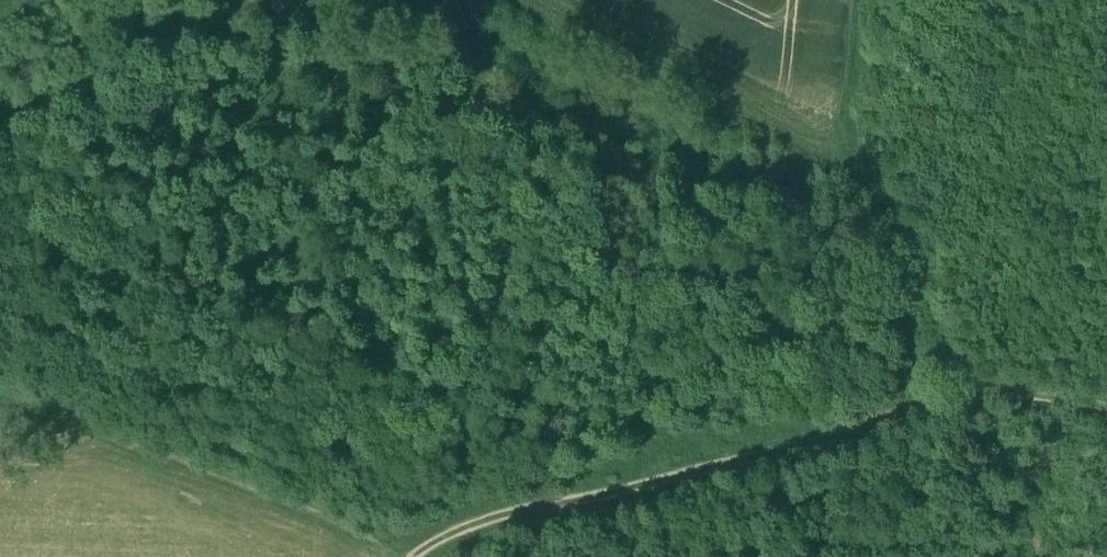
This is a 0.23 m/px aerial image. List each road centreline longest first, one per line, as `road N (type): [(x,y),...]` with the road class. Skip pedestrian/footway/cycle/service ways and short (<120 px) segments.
road 1 (track): [(418,556),(485,522),(685,477),(971,396),(907,241)]
road 2 (track): [(0,402),(375,556)]
road 3 (track): [(868,0),(858,114),(868,170),(907,241)]
road 4 (track): [(1106,412),(971,396)]

